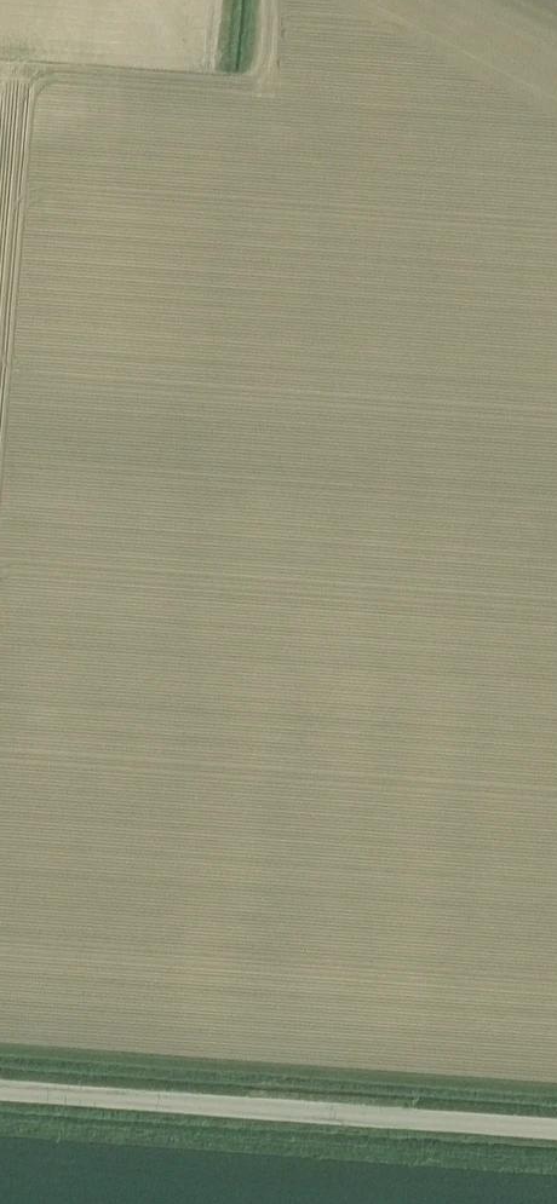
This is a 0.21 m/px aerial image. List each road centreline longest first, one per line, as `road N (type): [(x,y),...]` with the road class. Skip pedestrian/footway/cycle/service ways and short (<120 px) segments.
road 1 (unclassified): [(556,1133),(0,1094)]

